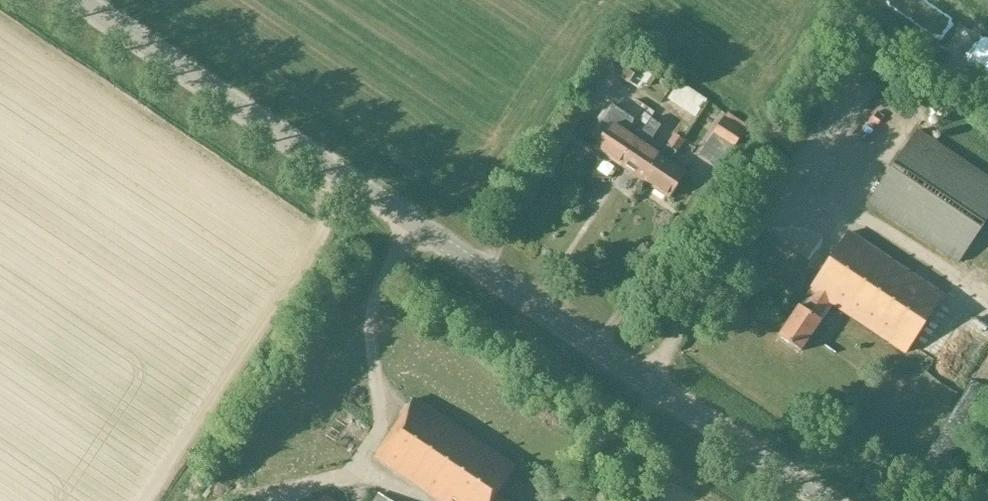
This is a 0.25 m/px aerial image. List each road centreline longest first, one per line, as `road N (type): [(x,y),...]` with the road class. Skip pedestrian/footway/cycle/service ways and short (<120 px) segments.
road 1 (secondary): [(826,500),(77,0)]

